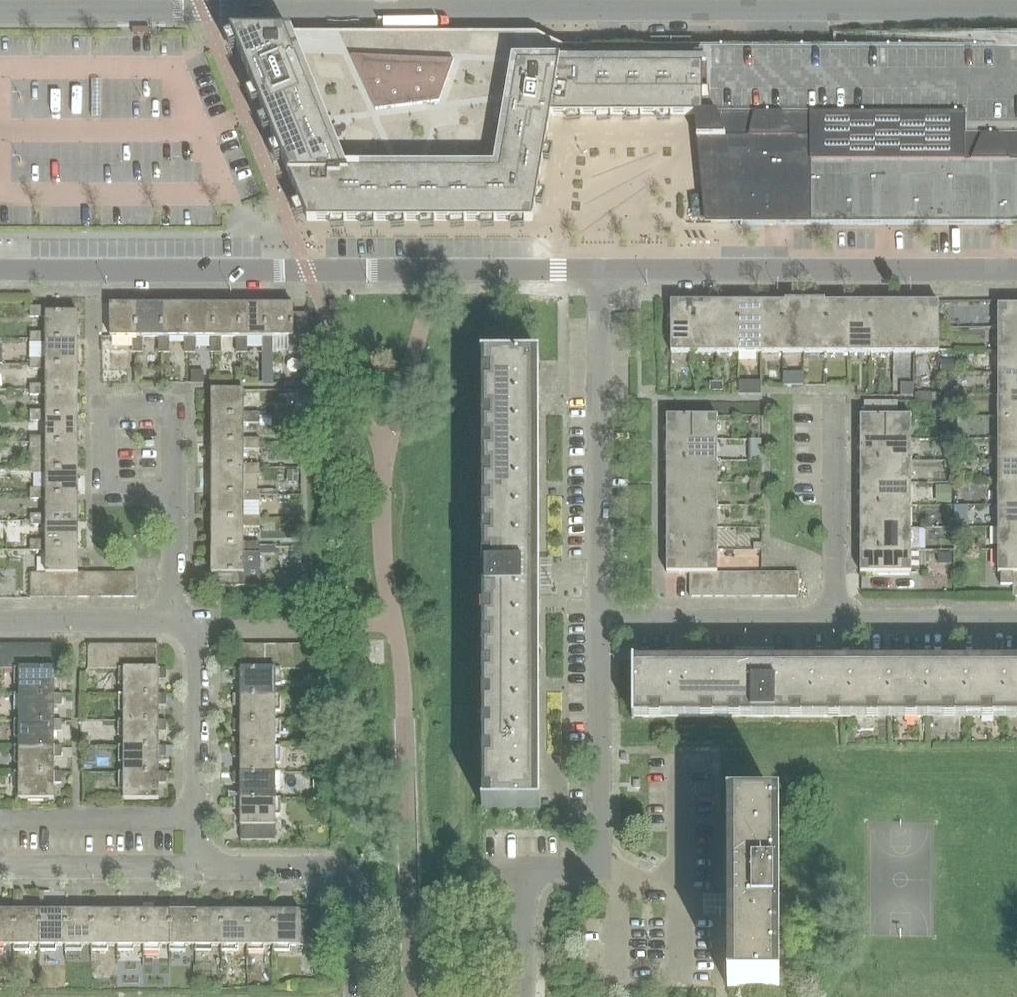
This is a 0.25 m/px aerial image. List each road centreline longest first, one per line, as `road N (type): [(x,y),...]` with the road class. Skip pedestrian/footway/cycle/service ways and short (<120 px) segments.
road 1 (residential): [(1016,9),(0,9)]
road 2 (tertiary): [(0,270),(600,270)]
road 3 (tertiary): [(600,270),(1016,270)]
road 4 (residential): [(599,621),(600,270)]
road 5 (residential): [(355,996),(353,899),(341,876),(312,867),(197,867)]
road 6 (residential): [(591,859),(599,833),(599,621)]
road 7 (residential): [(834,620),(599,621)]
road 8 (residential): [(173,620),(197,620),(197,818)]
road 9 (residential): [(173,492),(105,492),(104,407),(172,407)]
road 10 (residential): [(834,403),(834,620)]
road 11 (residential): [(0,817),(197,818)]
road 12 (residential): [(197,867),(0,866)]
road 13 (residential): [(523,996),(524,868),(591,859)]
road 14 (residential): [(834,620),(1016,620)]
road 15 (residential): [(0,621),(173,620)]
road 16 (residential): [(173,620),(173,492)]

